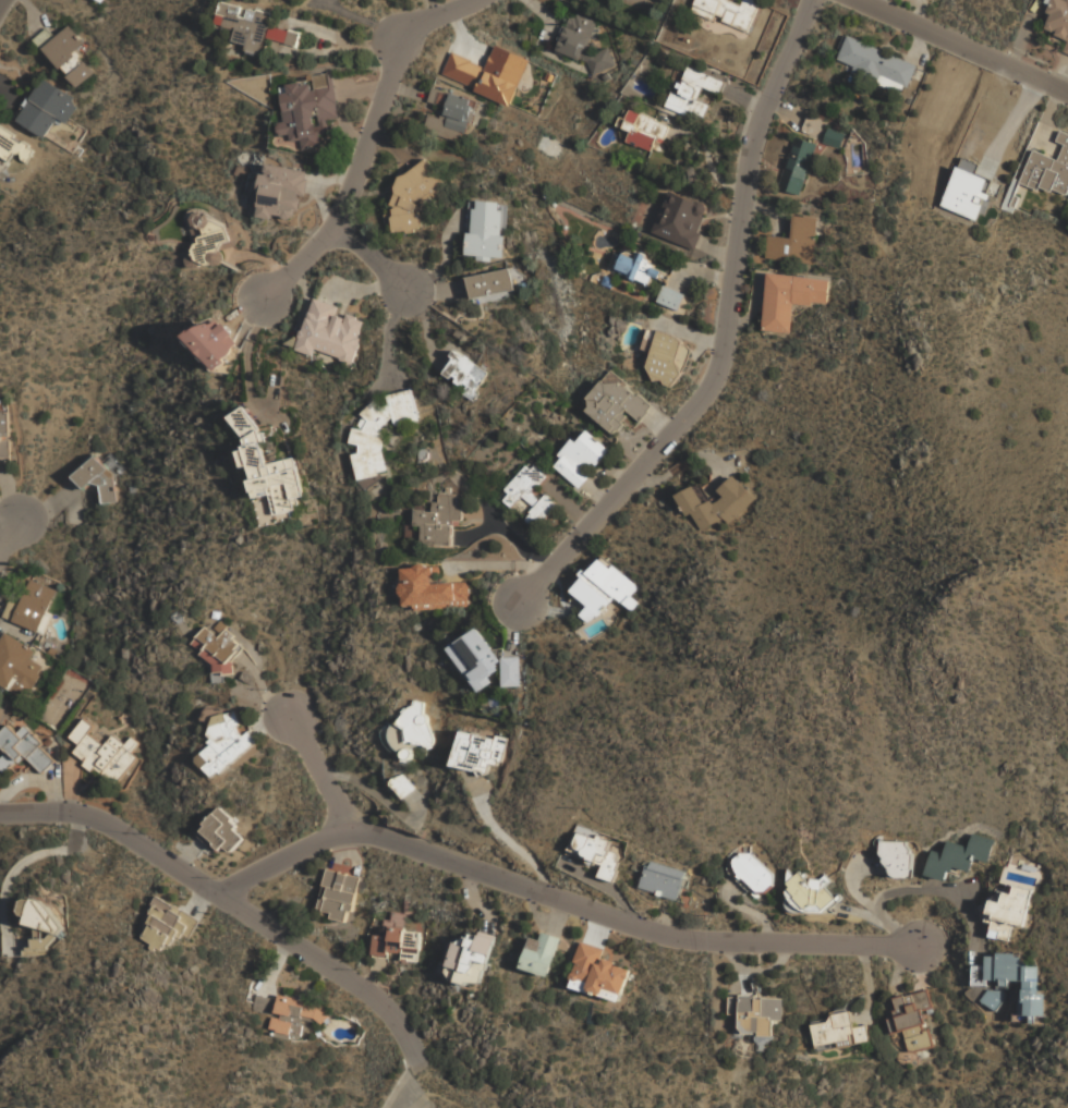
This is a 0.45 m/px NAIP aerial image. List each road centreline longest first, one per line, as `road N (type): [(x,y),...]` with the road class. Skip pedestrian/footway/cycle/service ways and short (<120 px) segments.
road 1 (residential): [(813,0),(755,138),(721,365),(701,402),(521,602)]
road 2 (residential): [(351,826),(673,937),(922,945)]
road 3 (residential): [(473,0),(398,36),(339,228),(263,303)]
road 4 (residential): [(217,892),(387,1007),(423,1070)]
road 5 (residential): [(0,814),(66,811),(98,818),(217,892)]
road 6 (residential): [(863,0),(1067,91)]
road 7 (residential): [(351,826),(217,892)]
road 8 (residential): [(351,826),(289,714)]

